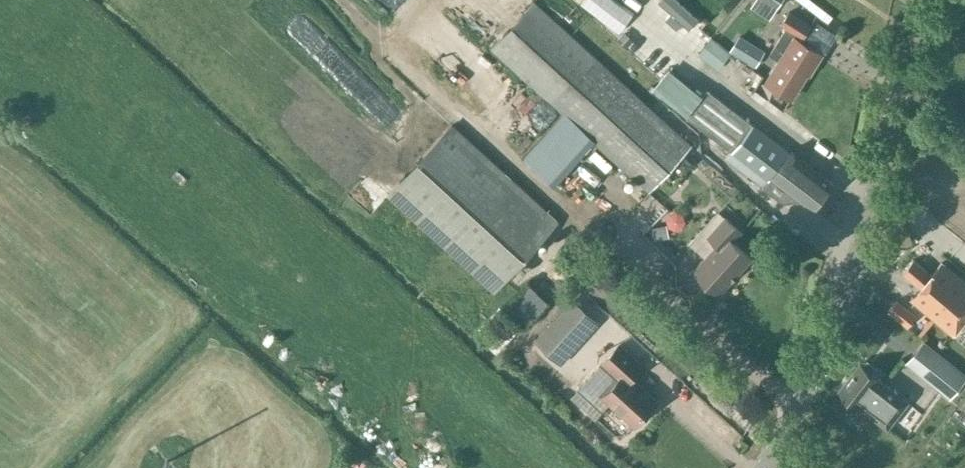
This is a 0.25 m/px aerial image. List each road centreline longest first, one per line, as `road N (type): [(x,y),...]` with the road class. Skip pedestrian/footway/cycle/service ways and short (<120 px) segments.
road 1 (tertiary): [(770,467),(868,241),(917,0)]

